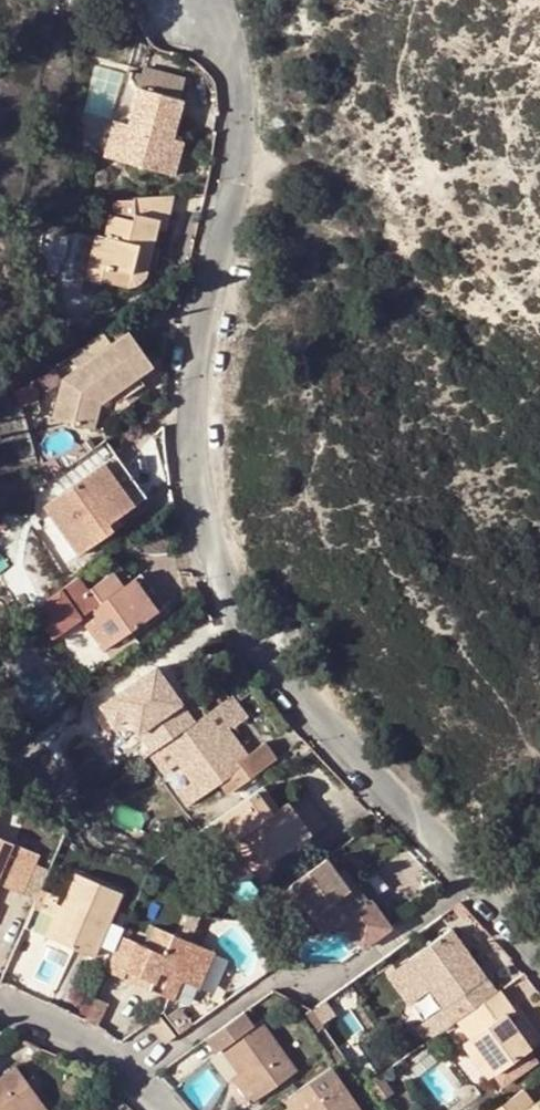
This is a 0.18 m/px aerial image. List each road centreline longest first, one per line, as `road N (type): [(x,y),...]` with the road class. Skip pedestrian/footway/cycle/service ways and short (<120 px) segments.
road 1 (residential): [(539,941),(491,874),(269,659),(227,560),(204,427),(247,192),(238,62),(215,6)]
road 2 (residential): [(161,1109),(112,1062),(0,1005)]

